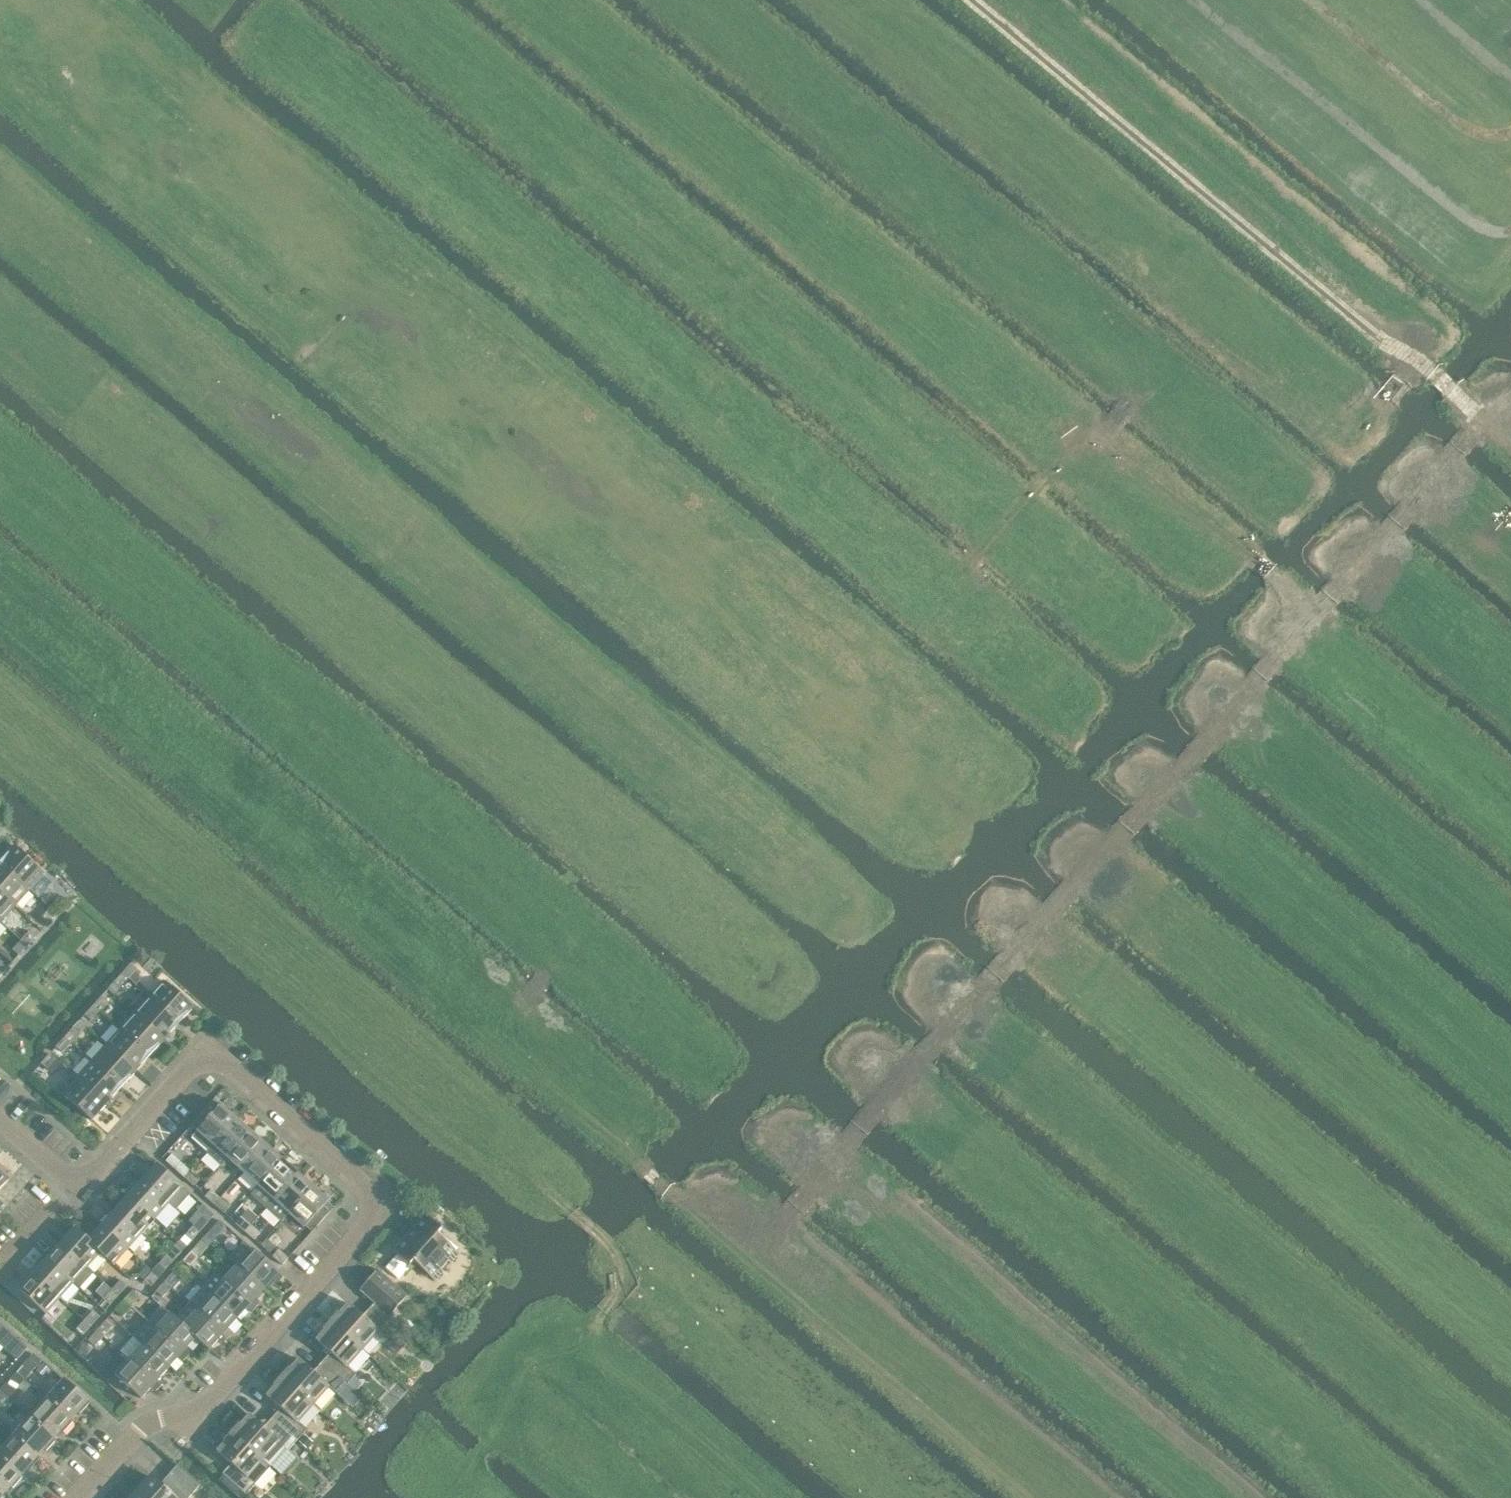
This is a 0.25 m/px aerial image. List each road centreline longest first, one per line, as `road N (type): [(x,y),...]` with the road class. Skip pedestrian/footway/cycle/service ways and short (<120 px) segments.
road 1 (residential): [(78,1497),(149,1423),(217,1394),(382,1207),(208,1048),(80,1188),(73,1183)]

